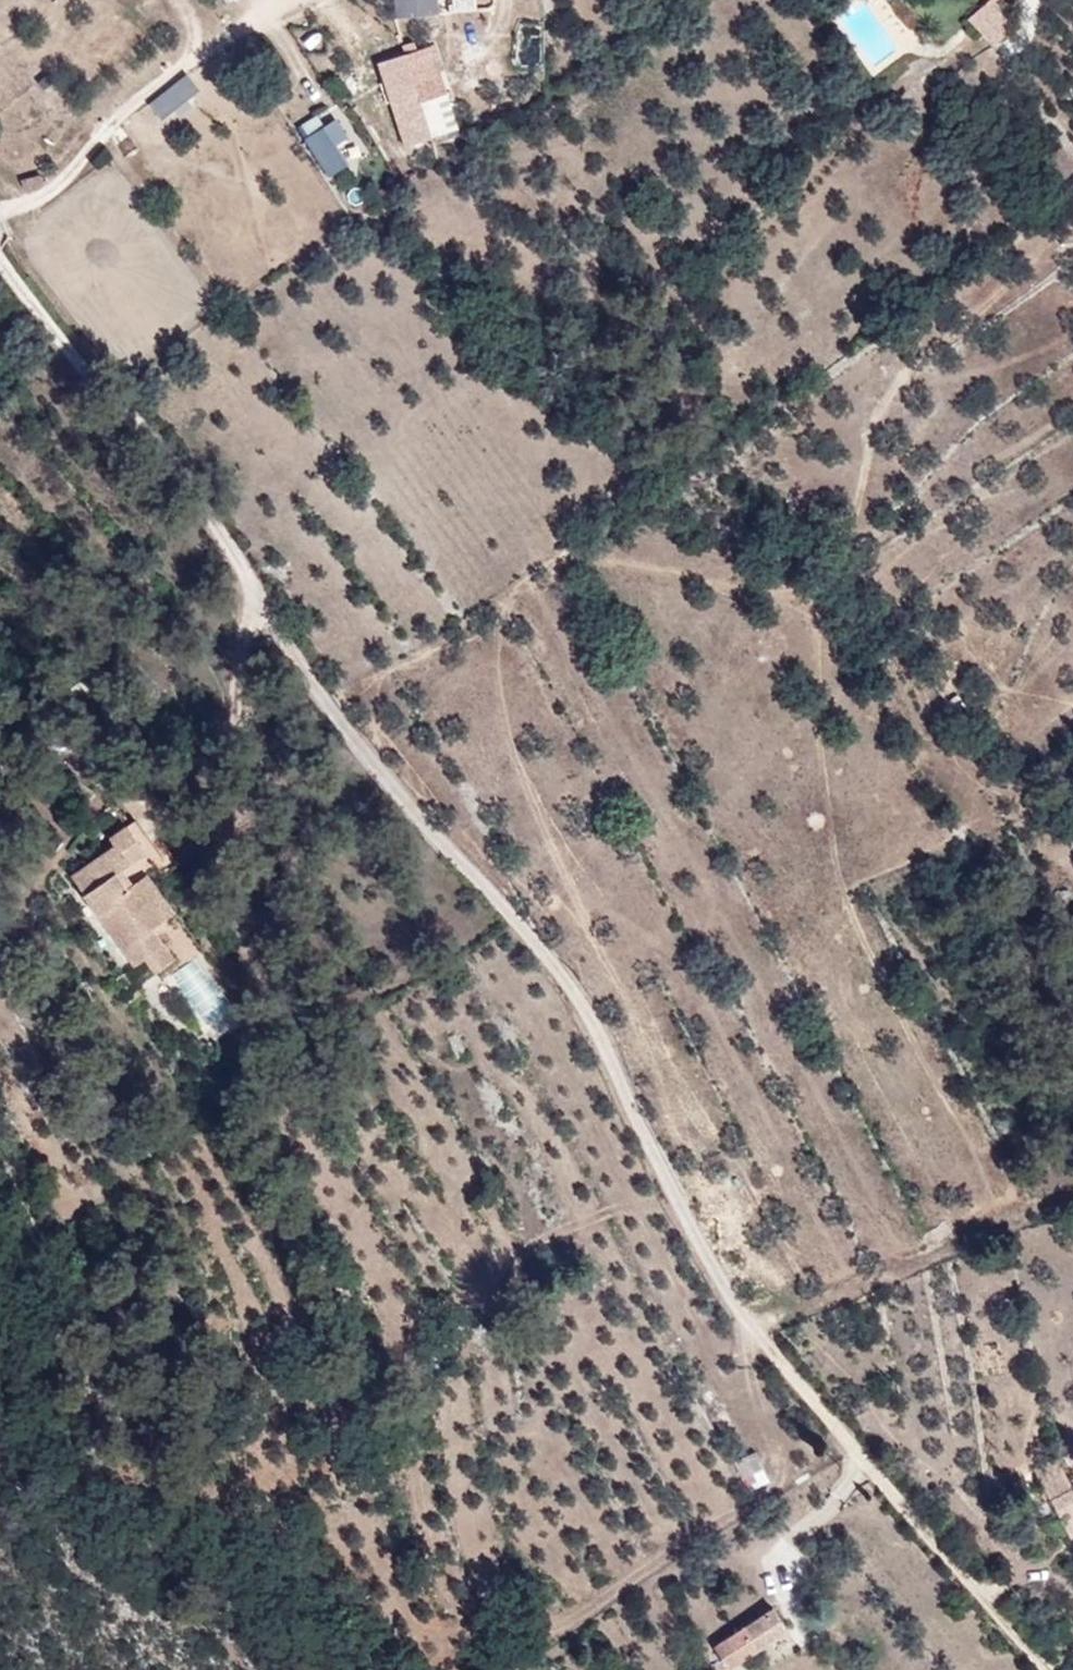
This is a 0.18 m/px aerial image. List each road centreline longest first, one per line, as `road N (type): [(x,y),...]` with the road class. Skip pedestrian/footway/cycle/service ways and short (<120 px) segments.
road 1 (track): [(0,240),(164,449),(335,716),(570,988),(670,1193),(756,1329),(1047,1669)]

